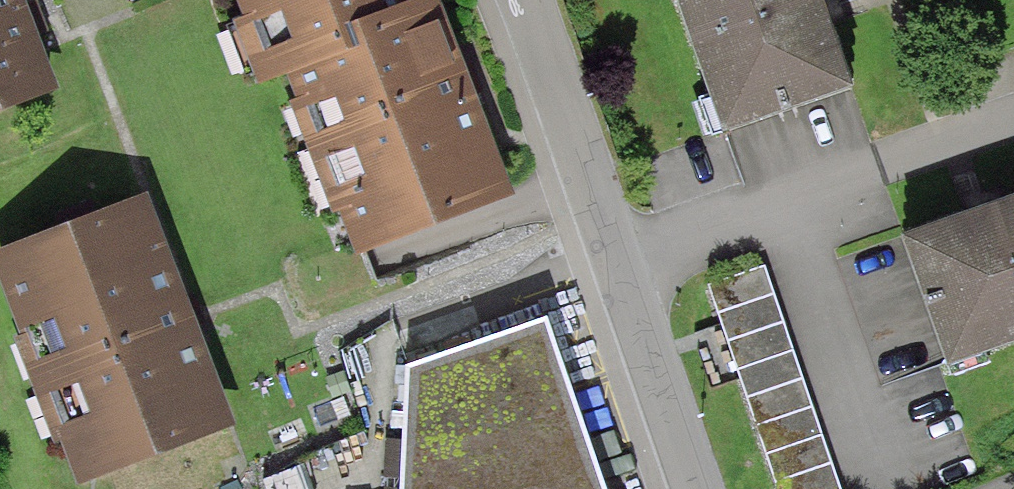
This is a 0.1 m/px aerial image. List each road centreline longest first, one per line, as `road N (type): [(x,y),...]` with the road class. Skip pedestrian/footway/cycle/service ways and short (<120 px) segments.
road 1 (residential): [(697,488),(529,0)]

